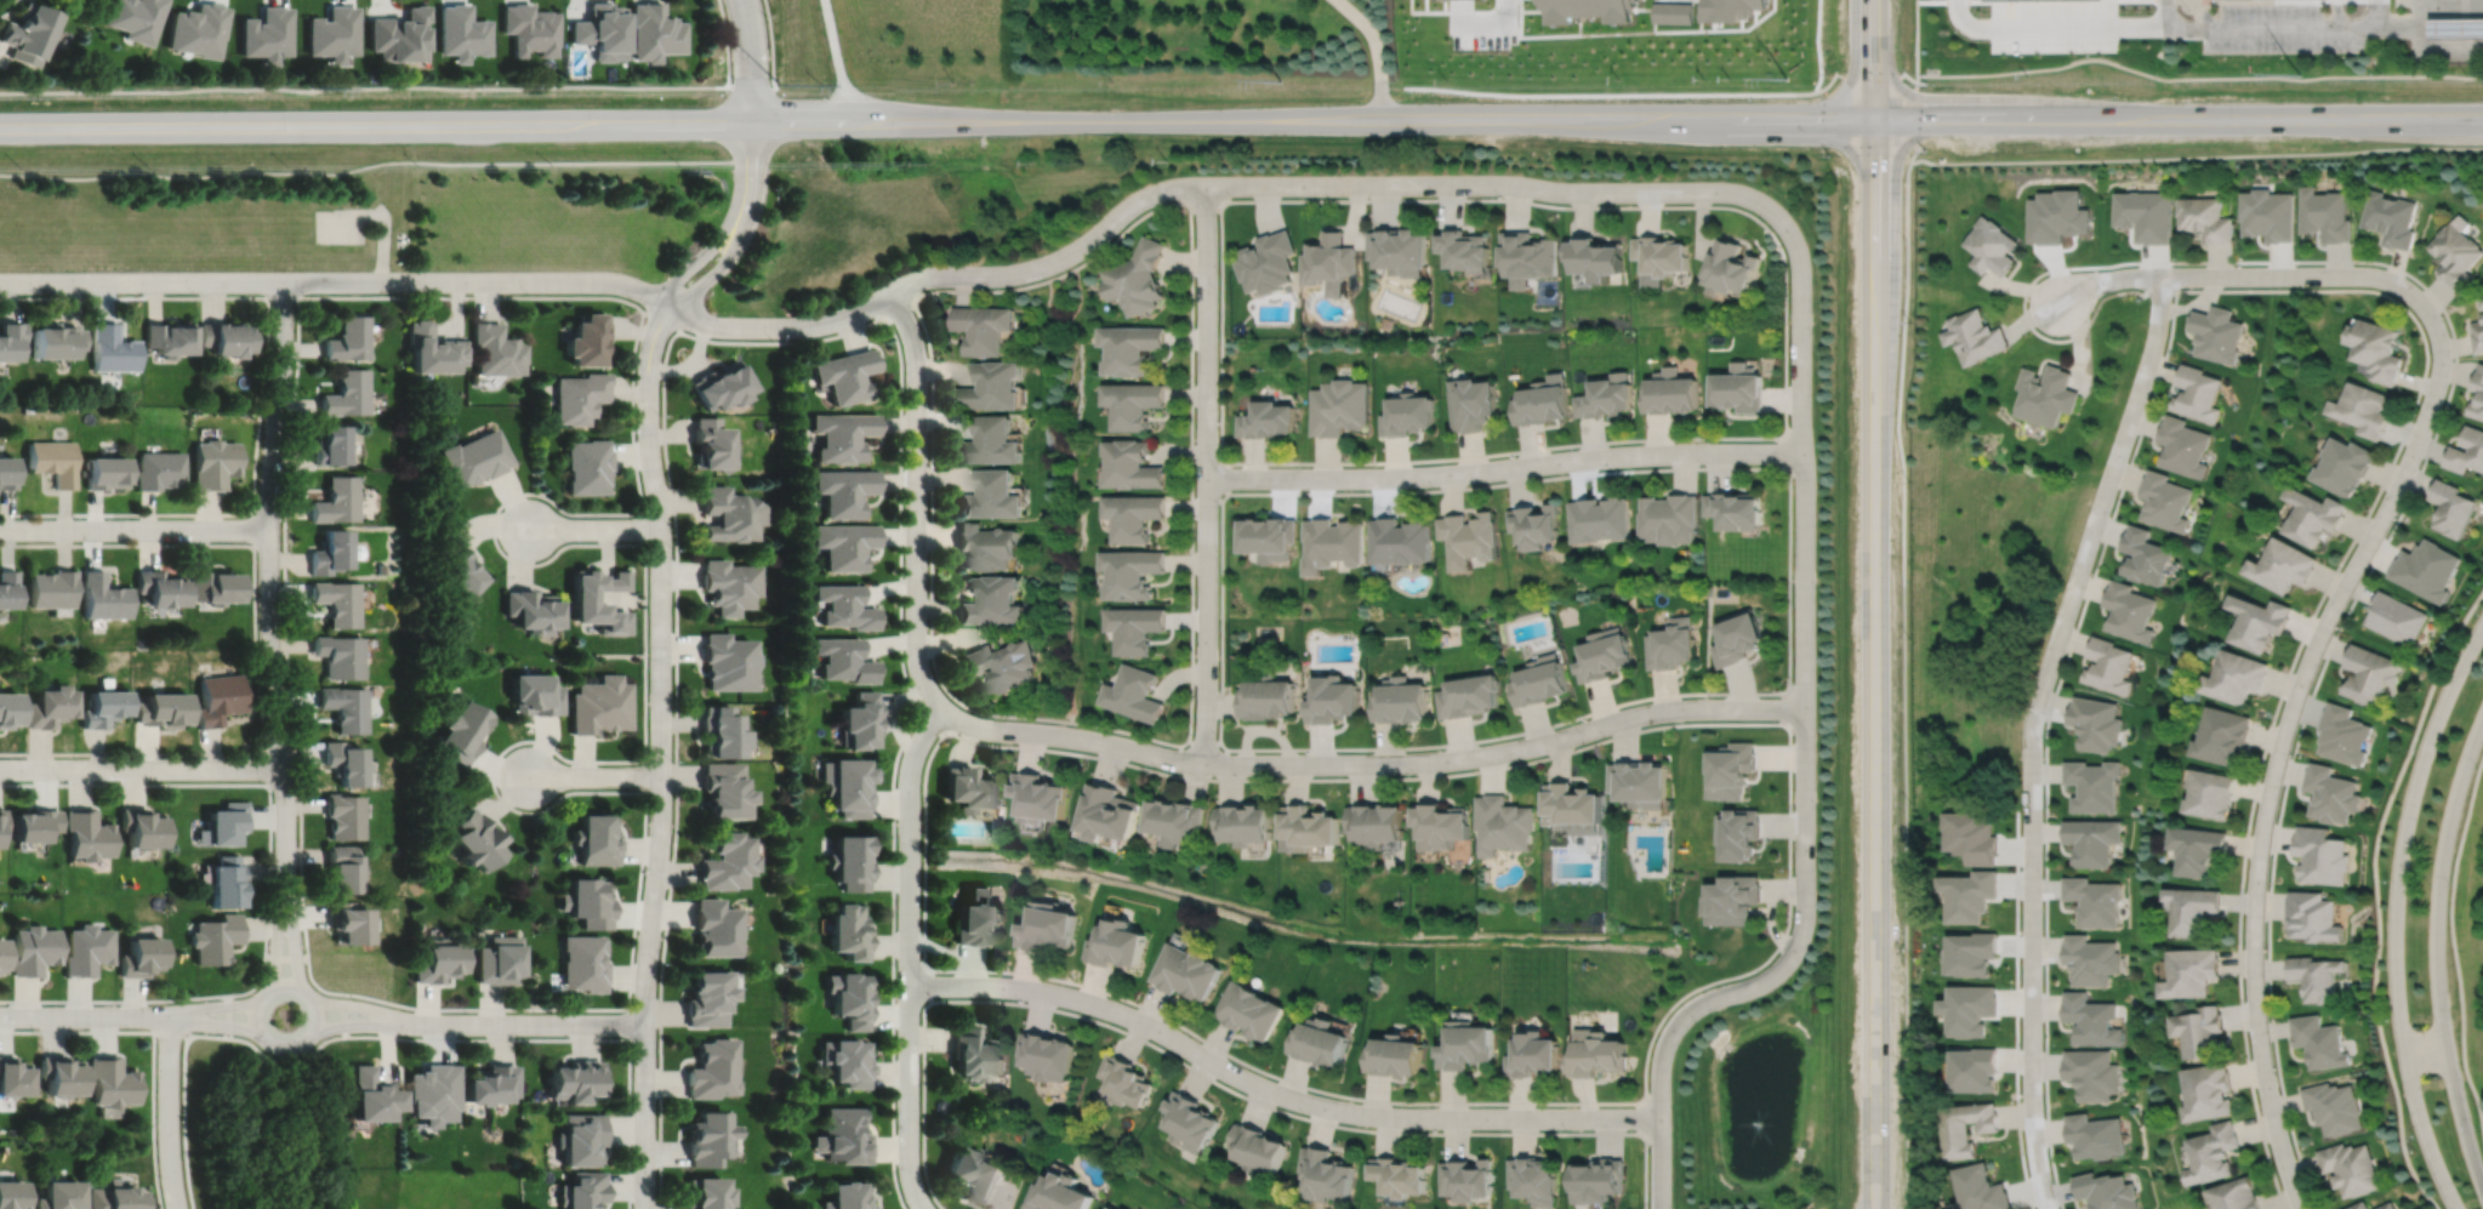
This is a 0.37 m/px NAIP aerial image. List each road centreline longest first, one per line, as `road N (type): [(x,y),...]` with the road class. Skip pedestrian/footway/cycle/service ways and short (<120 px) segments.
road 1 (residential): [(284,281),(602,281),(716,326),(801,326),(853,314),(934,274),(1043,264),(1088,241),(1133,203),(1175,187),(1718,190),(1771,210)]
road 2 (secondary): [(1874,121),(1873,1208)]
road 3 (residential): [(1771,210),(1795,246),(1800,279),(1803,920),(1776,971),(1690,1008),(1665,1042),(1659,1208)]
road 4 (residential): [(2158,275),(2155,332),(2033,720),(2031,1095),(2046,1208)]
road 5 (secondary): [(0,129),(918,124)]
road 6 (residential): [(645,1208),(647,971),(662,819),(662,538),(649,361),(671,307)]
road 7 (residential): [(2441,366),(2408,464),(2306,666),(2261,832),(2256,1008),(2276,1128),(2300,1208)]
road 8 (residential): [(946,708),(976,726),(1202,764),(1355,764),(1483,755),(1662,709),(1804,707)]
road 9 (residential): [(1659,1118),(1338,1110),(1248,1082),(1143,1022),(1087,1002),(991,985),(910,985)]
road 10 (residential): [(284,281),(270,593),(287,890)]
road 11 (secondary): [(1874,121),(2482,118)]
road 12 (residential): [(1206,478),(1403,477),(1610,456),(1803,450)]
road 13 (residential): [(1205,186),(1202,764)]
road 14 (residential): [(926,1208),(910,1163),(910,789),(918,749),(946,708)]
road 15 (secondary): [(1379,120),(1874,121)]
road 16 (secondary): [(918,124),(1379,120)]
road 17 (residential): [(2482,624),(2434,724),(2402,843),(2394,970),(2404,1053)]
road 18 (residential): [(2441,366),(2425,308),(2374,275),(2140,275),(2095,283),(2058,302)]
road 19 (residential): [(946,708),(919,665),(917,355),(892,292)]
road 20 (residential): [(2444,1045),(2436,975),(2439,871),(2482,715)]
road 21 (residential): [(0,769),(285,768)]
road 22 (residential): [(0,281),(284,281)]
road 23 (residential): [(0,530),(270,529)]
road 24 (residential): [(647,1023),(425,1023)]
road 25 (residential): [(170,1015),(178,1208)]
road 26 (residential): [(283,1048),(301,1045),(318,1023),(311,997),(296,987),(270,990),(257,1008),(260,1033),(283,1048)]
road 27 (residential): [(175,1015),(0,1016)]
road 28 (residential): [(2404,1053),(2426,1139),(2457,1208)]
road 29 (residential): [(2482,1190),(2444,1045)]
road 30 (residential): [(671,307),(729,258),(750,195)]
road 31 (residential): [(750,195),(677,281),(671,307)]
road 32 (residential): [(529,529),(661,527)]
road 33 (residential): [(530,776),(662,776)]
road 34 (residential): [(742,0),(752,125)]
road 35 (secondary): [(1872,0),(1874,121)]

